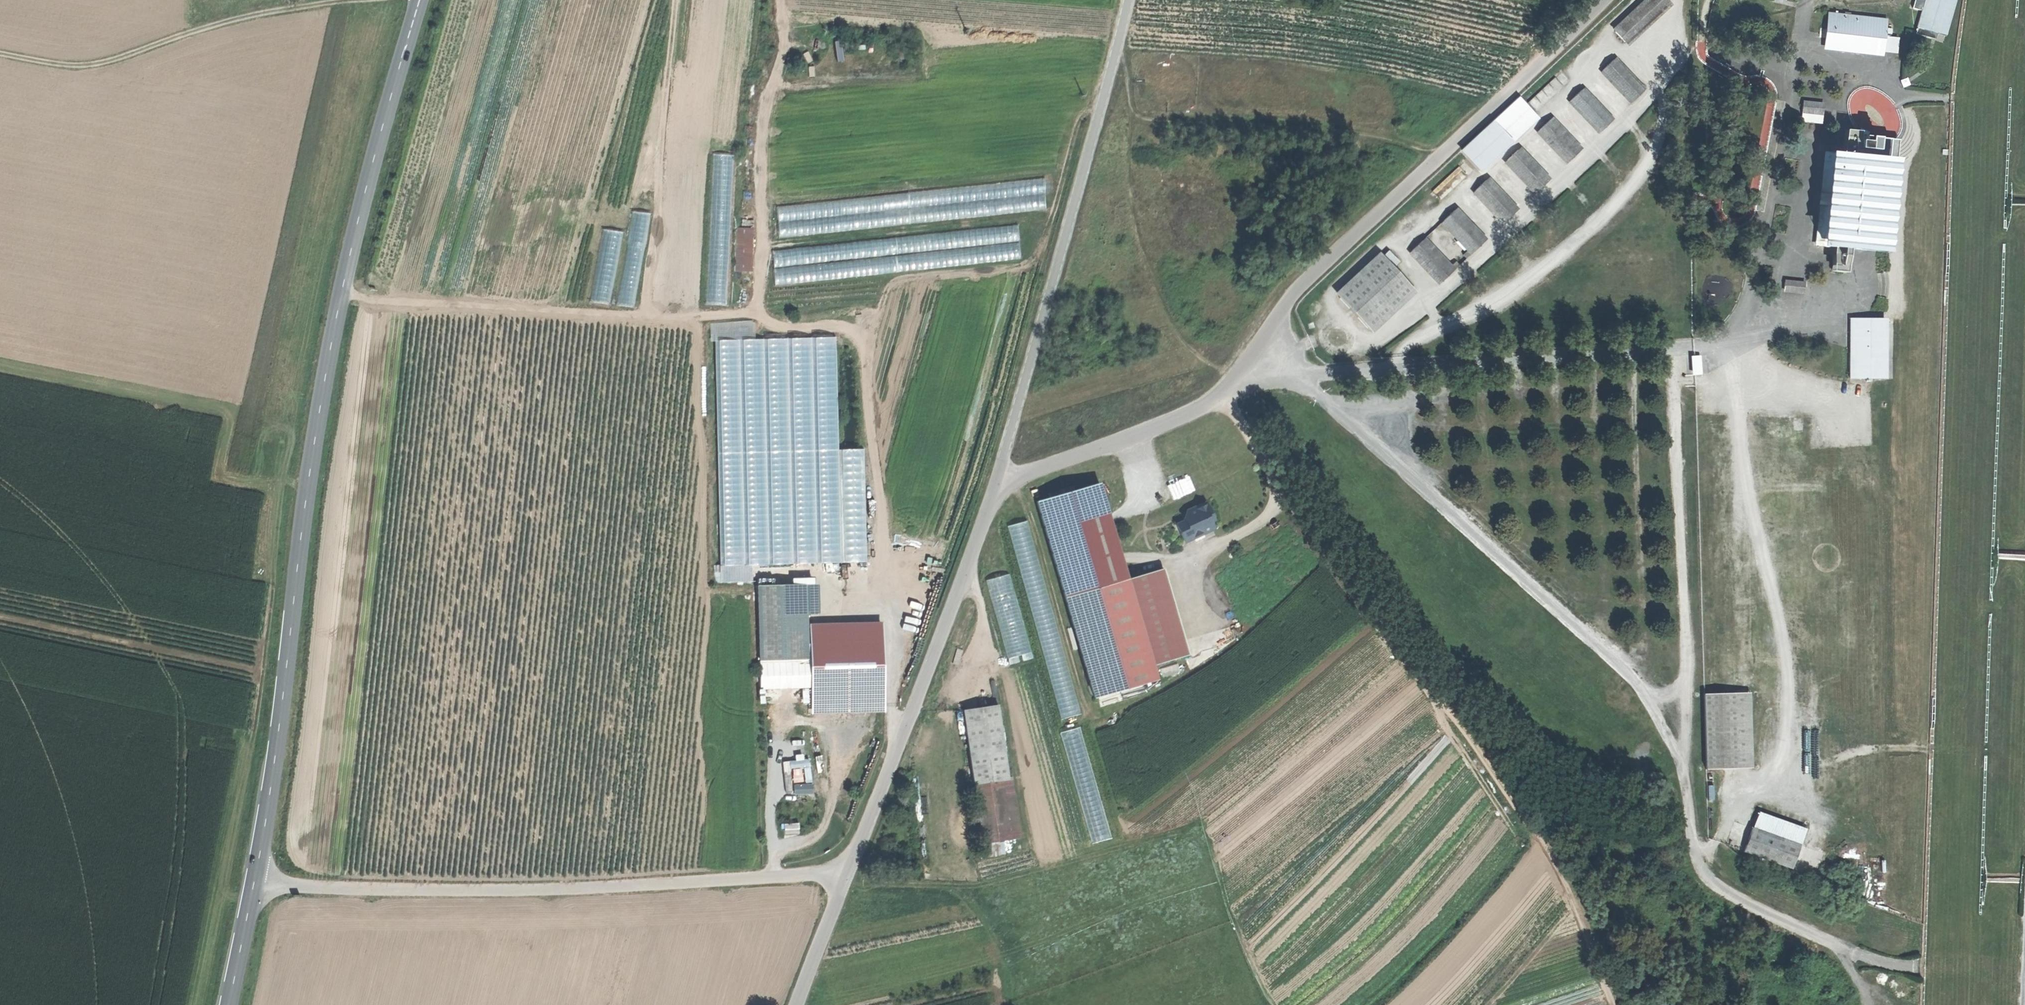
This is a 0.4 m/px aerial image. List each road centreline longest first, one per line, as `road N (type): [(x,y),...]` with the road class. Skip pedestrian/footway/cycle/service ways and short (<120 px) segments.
road 1 (track): [(342,292),(401,304),(655,321),(756,315),(772,329),(834,330),(871,348),(895,744)]
road 2 (secondary): [(255,880),(325,376),(358,218),(419,0)]
road 3 (unclassified): [(997,484),(1224,395),(1287,299),(1599,0)]
road 4 (track): [(1224,395),(1361,603),(1525,817),(1615,1004)]
road 5 (unclassified): [(846,877),(814,871),(505,893),(255,880)]
road 6 (unclassified): [(997,484),(1126,0)]
road 7 (unclassified): [(846,877),(997,484)]
road 8 (track): [(0,56),(107,65),(192,31),(356,0)]
road 9 (track): [(655,321),(663,73),(674,0)]
road 10 (track): [(782,0),(756,315)]
road 11 (unclassified): [(798,1004),(846,877)]
road 12 (secondary): [(229,1004),(255,880)]

